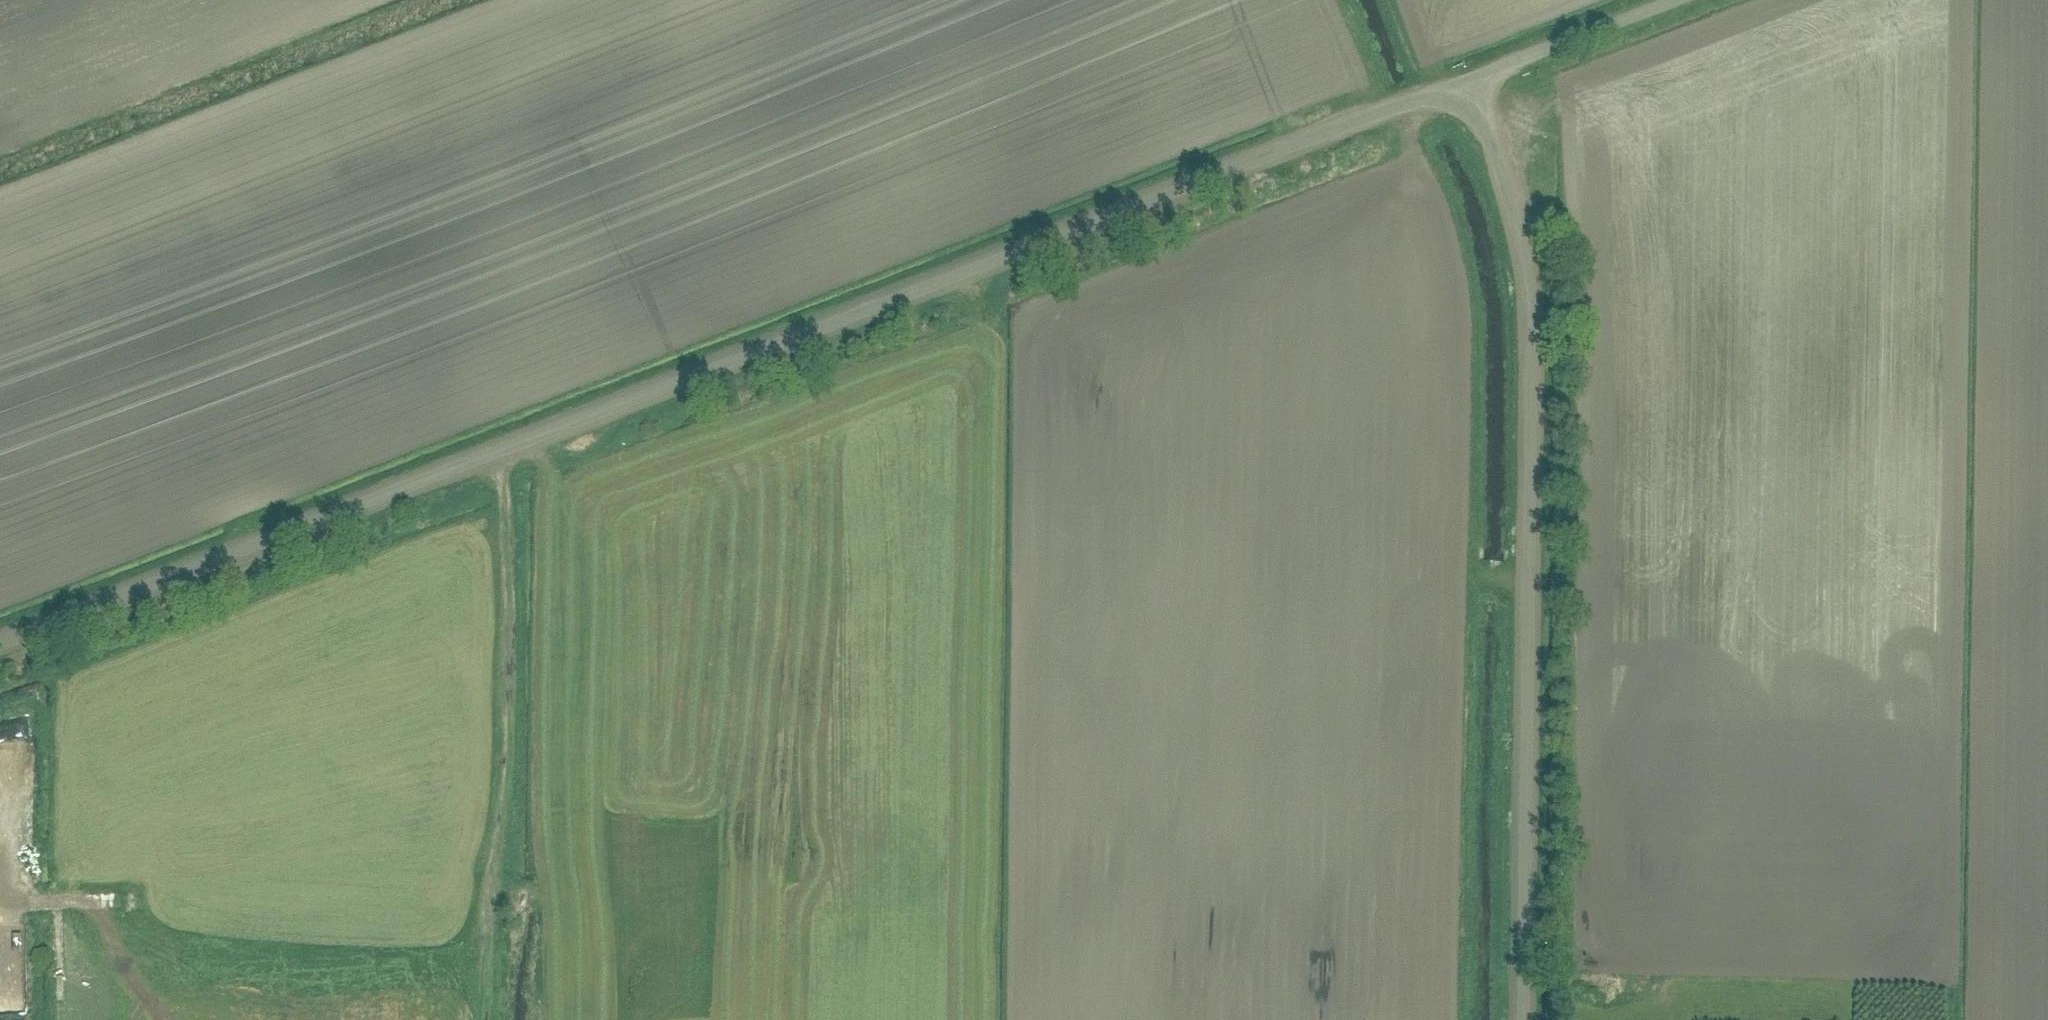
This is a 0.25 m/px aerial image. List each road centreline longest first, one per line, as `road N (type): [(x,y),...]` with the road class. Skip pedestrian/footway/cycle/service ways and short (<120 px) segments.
road 1 (unclassified): [(1465,83),(0,644)]
road 2 (unclassified): [(1521,1019),(1531,312),(1495,155),(1465,83)]
road 3 (unclassified): [(1465,83),(1681,0)]

